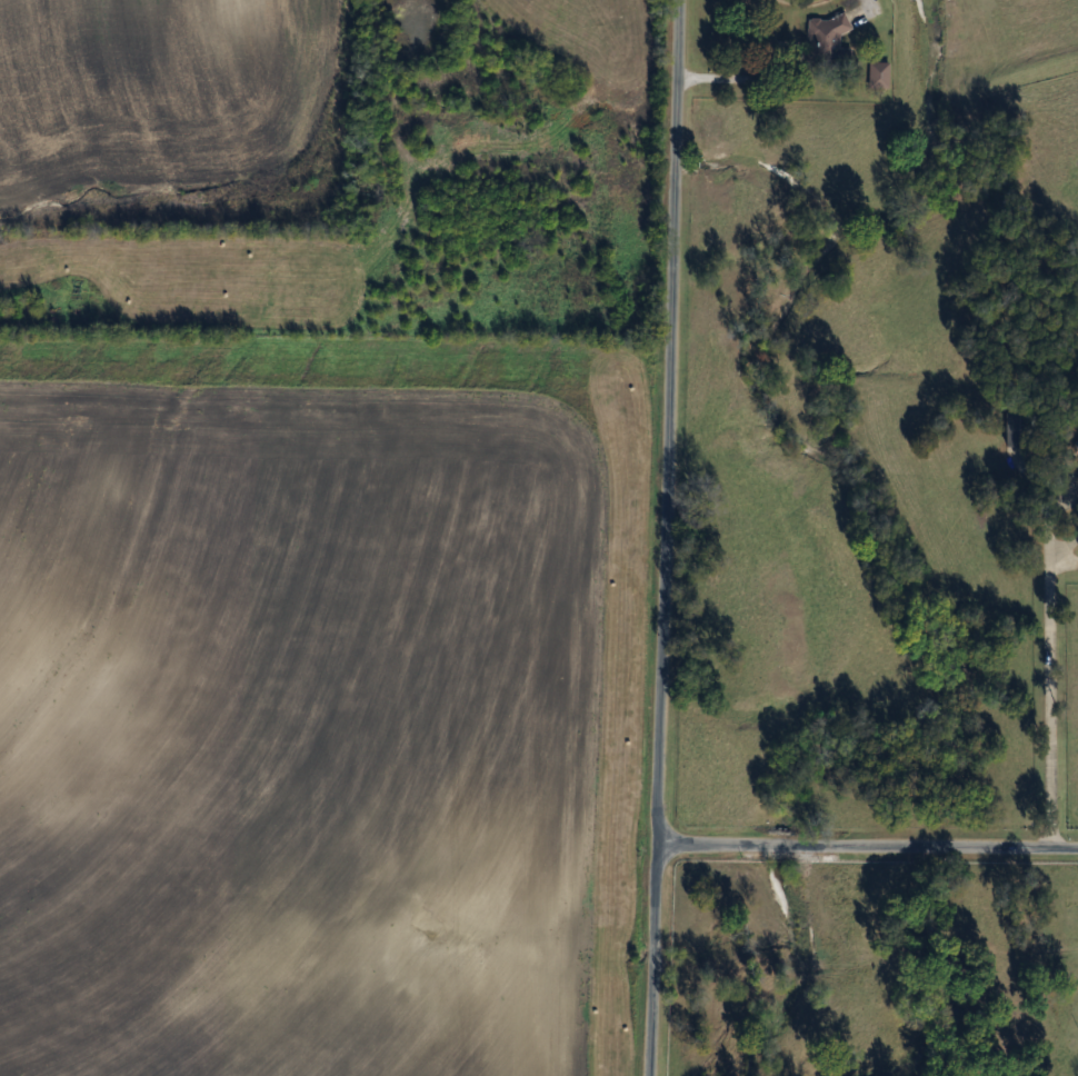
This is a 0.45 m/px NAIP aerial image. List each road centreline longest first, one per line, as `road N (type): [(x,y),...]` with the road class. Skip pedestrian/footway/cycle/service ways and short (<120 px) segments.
road 1 (residential): [(680,0),(649,1075)]
road 2 (residential): [(1077,844),(657,841)]

